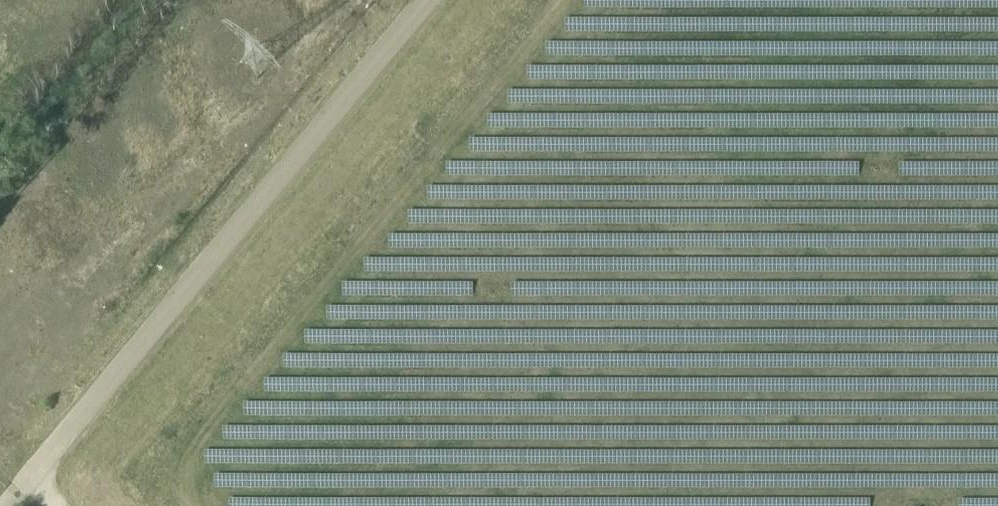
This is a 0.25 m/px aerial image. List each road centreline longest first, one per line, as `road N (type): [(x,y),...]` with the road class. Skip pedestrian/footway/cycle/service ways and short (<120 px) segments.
road 1 (track): [(16,505),(434,0)]

